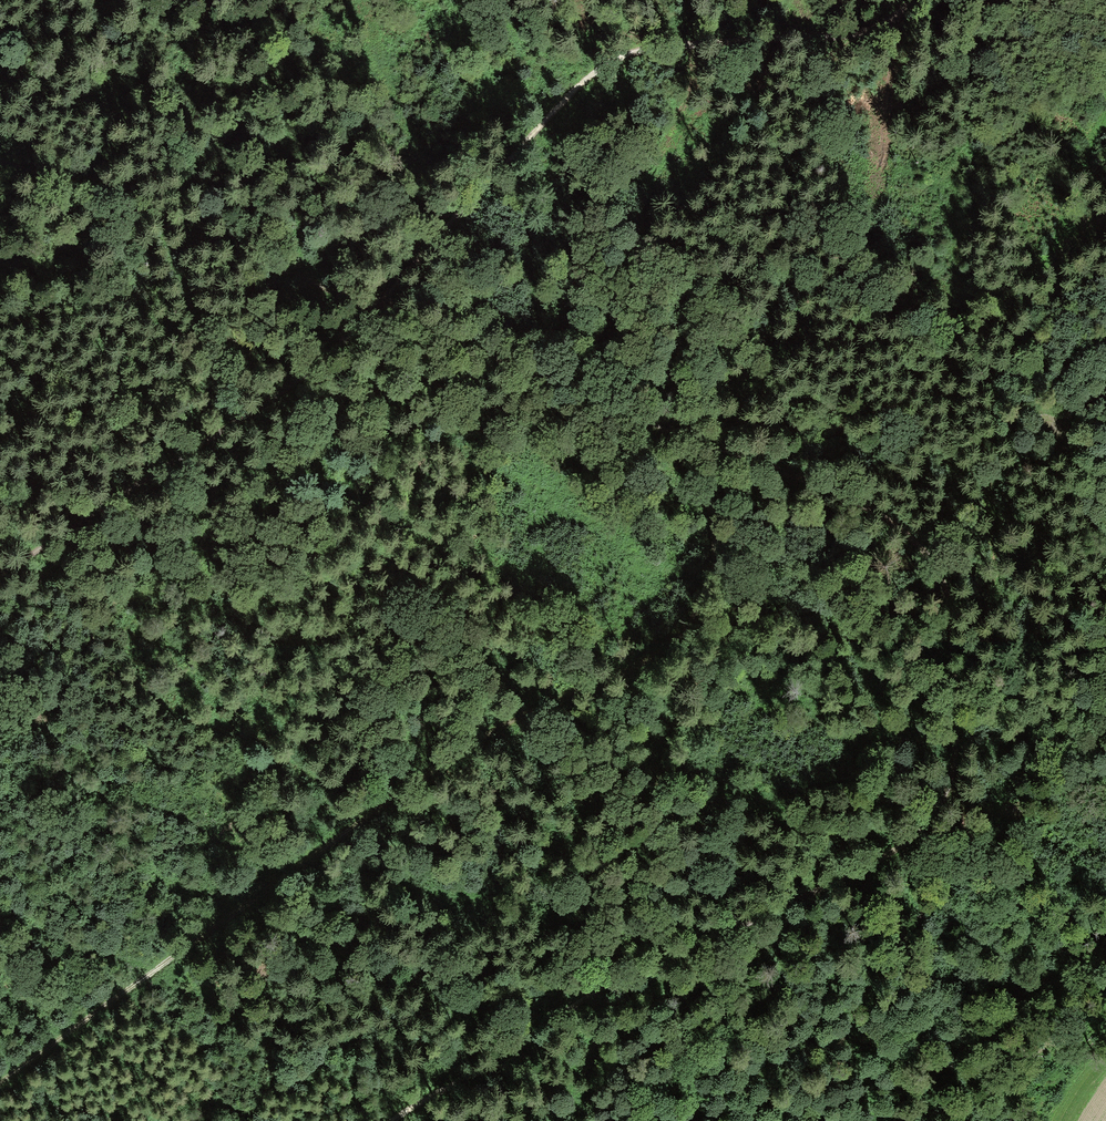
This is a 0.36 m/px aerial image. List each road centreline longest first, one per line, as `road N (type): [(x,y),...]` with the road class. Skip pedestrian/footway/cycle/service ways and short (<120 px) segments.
road 1 (track): [(0,1082),(477,740),(640,666),(679,634),(711,576),(716,544),(696,470),(638,420),(378,308),(577,87),(611,60),(667,46),(858,34),(886,24),(913,0)]
road 2 (track): [(933,810),(903,840),(593,991),(389,1120)]
road 3 (track): [(933,810),(954,747),(949,611),(912,533),(865,504),(638,420)]
road 4 (track): [(378,308),(321,362),(0,578)]
road 5 (track): [(378,308),(0,163)]

